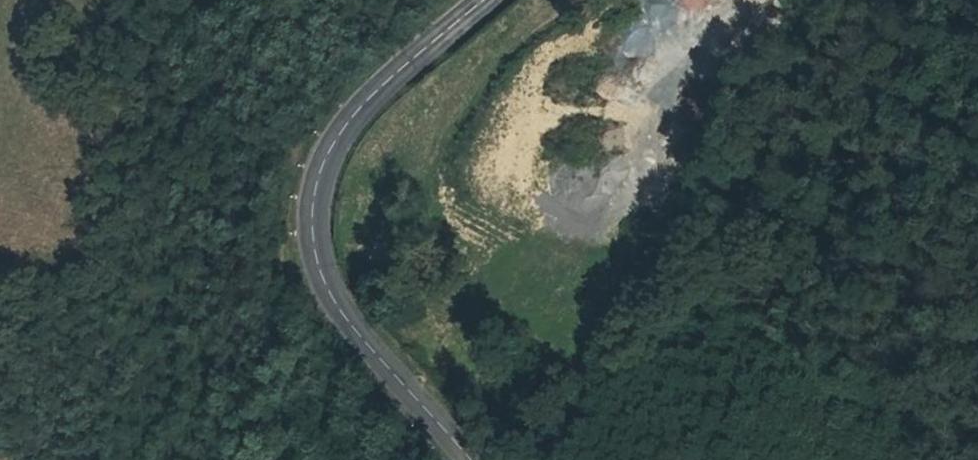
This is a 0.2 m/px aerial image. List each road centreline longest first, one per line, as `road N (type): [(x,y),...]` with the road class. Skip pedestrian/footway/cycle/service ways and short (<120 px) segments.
road 1 (tertiary): [(467,459),(351,335),(318,276),(312,184),(352,113),(485,0)]

